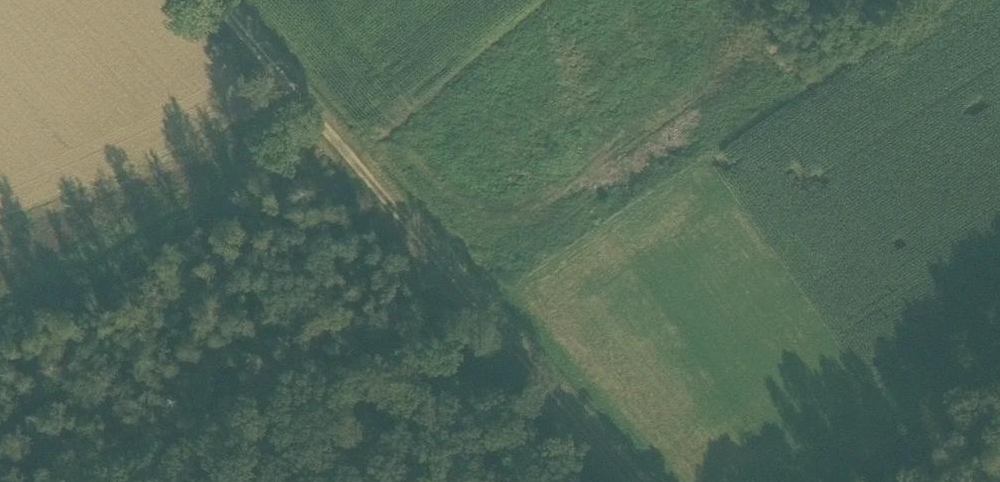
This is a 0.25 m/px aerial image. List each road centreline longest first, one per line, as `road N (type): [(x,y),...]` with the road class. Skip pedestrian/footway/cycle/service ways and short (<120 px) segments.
road 1 (track): [(215,0),(631,481)]

